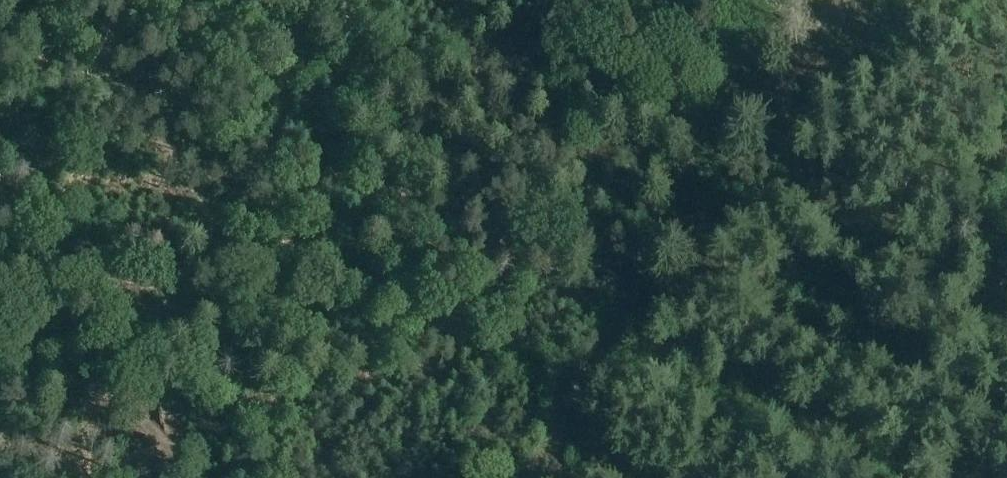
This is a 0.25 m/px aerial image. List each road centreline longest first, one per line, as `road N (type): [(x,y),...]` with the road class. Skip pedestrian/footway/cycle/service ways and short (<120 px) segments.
road 1 (track): [(536,477),(706,145),(393,0)]
road 2 (track): [(782,0),(706,145)]

